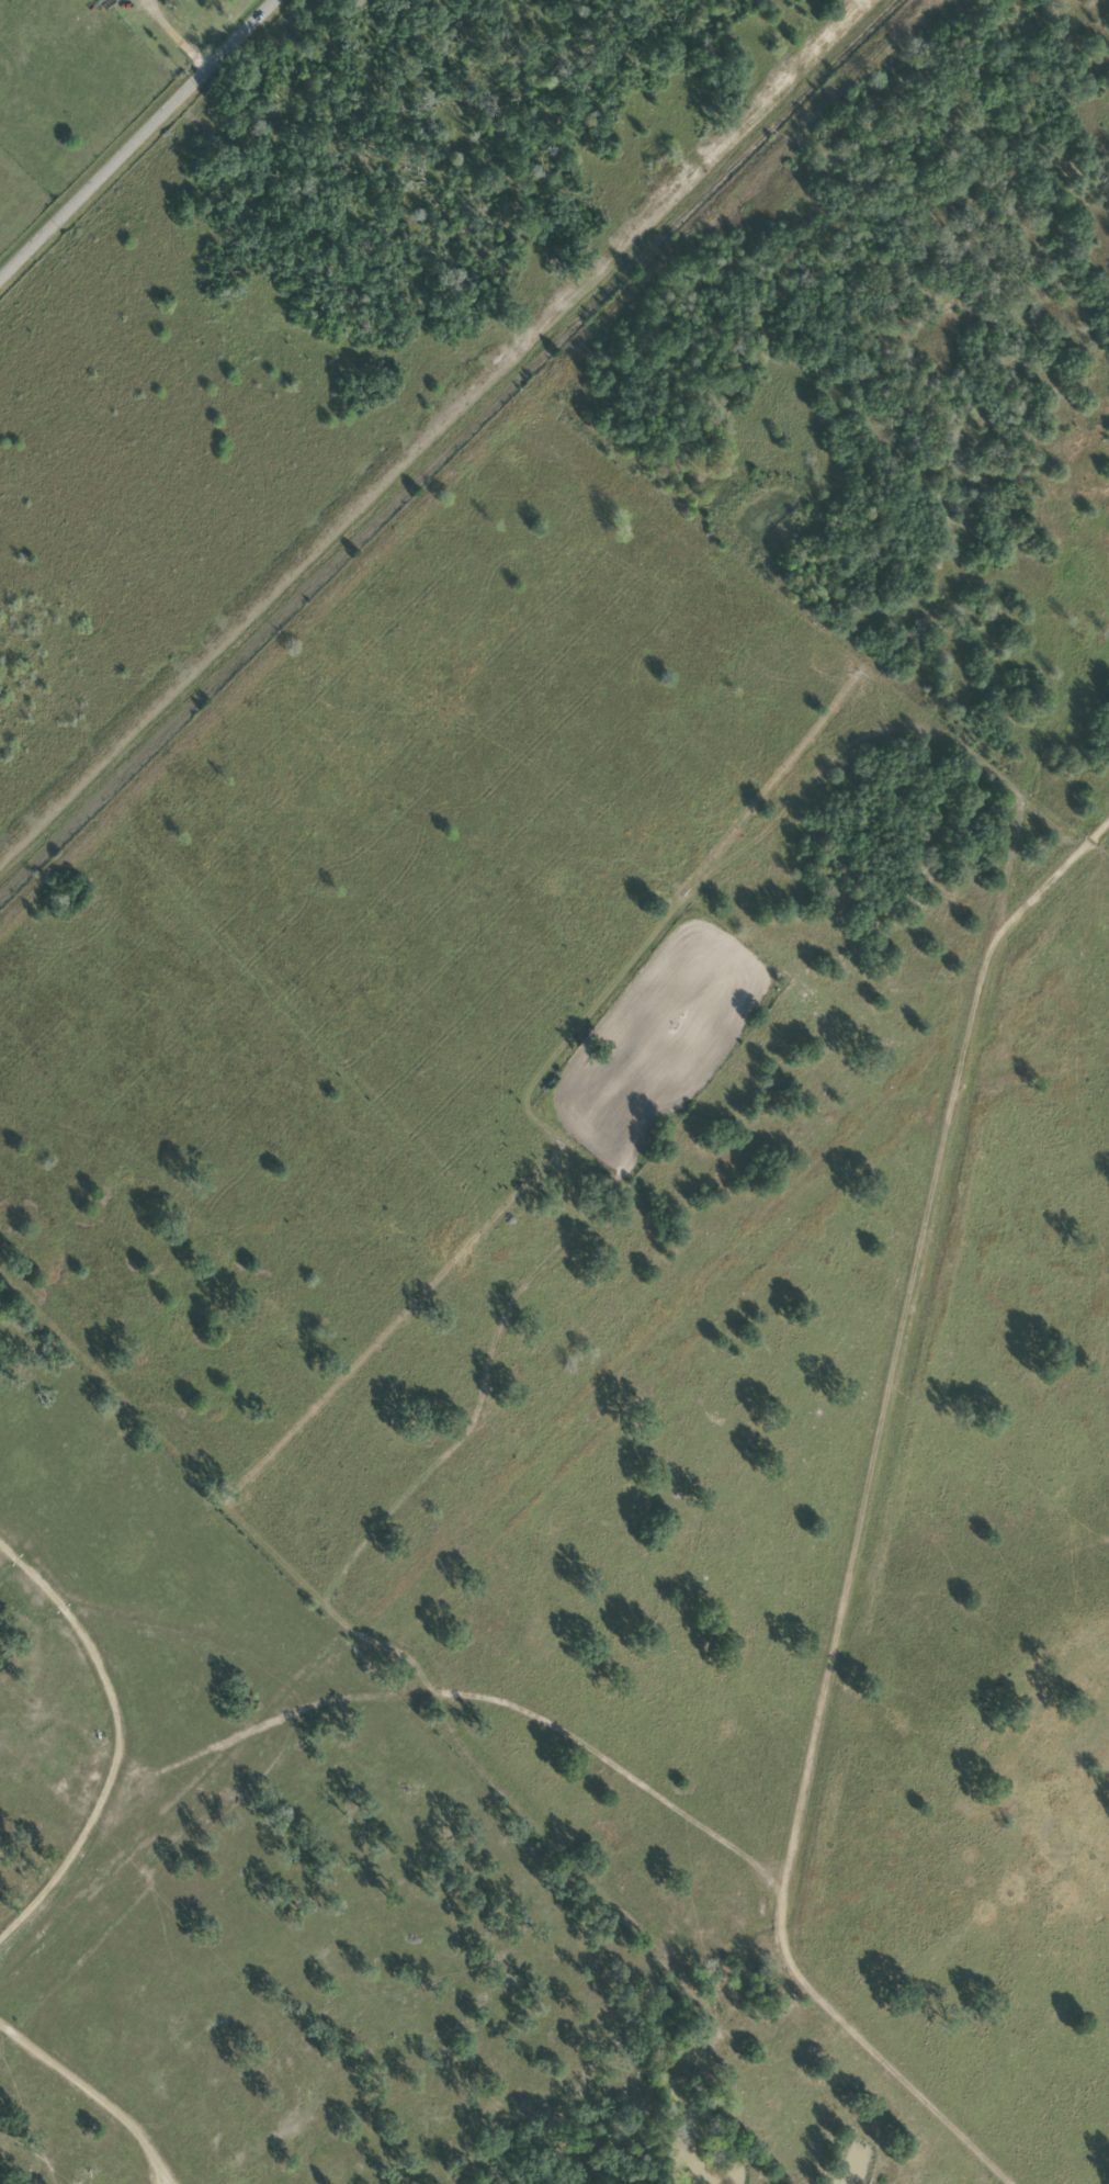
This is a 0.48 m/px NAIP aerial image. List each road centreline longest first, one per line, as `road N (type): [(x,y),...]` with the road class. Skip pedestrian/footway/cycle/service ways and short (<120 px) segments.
road 1 (residential): [(0,274),(272,0)]

